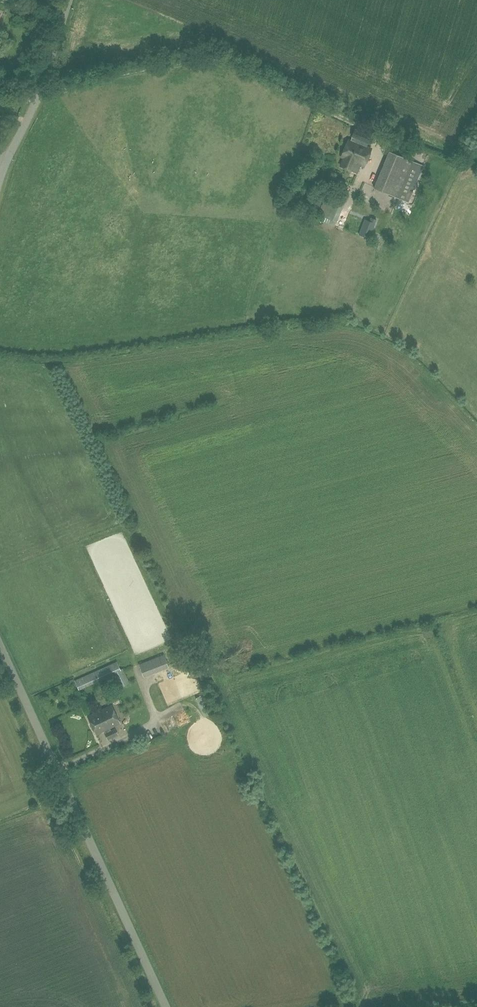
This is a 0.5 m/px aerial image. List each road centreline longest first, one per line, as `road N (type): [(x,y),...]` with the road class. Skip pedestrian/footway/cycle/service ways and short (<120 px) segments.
road 1 (unclassified): [(166,1006),(0,647)]
road 2 (unclassified): [(3,167),(47,75),(69,0)]

